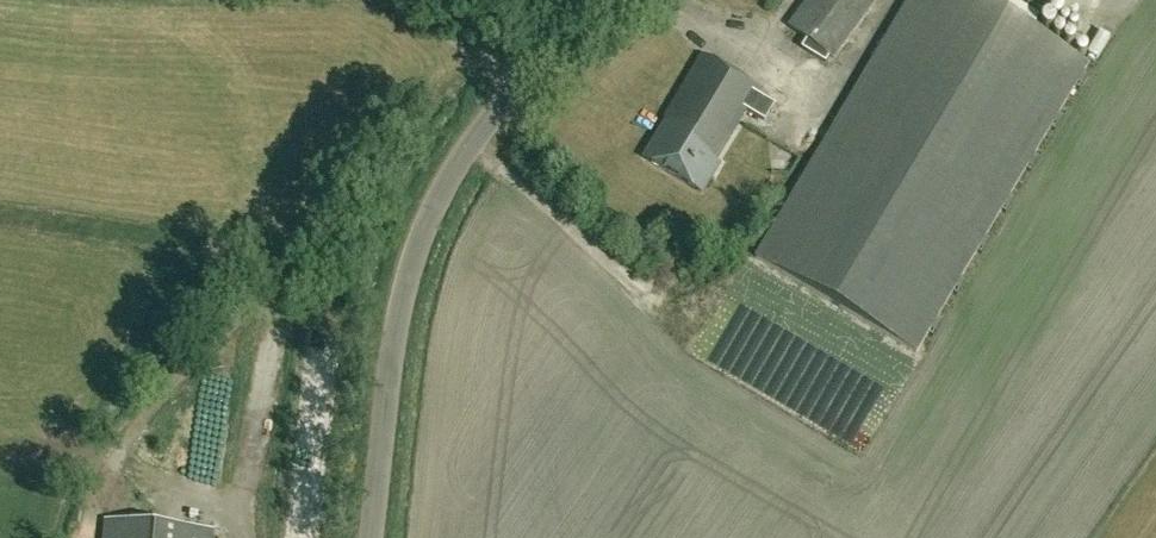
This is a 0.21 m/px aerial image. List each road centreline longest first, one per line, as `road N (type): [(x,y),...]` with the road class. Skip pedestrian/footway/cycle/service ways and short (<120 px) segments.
road 1 (tertiary): [(372,537),(425,222),(466,148),(524,76),(623,0)]

